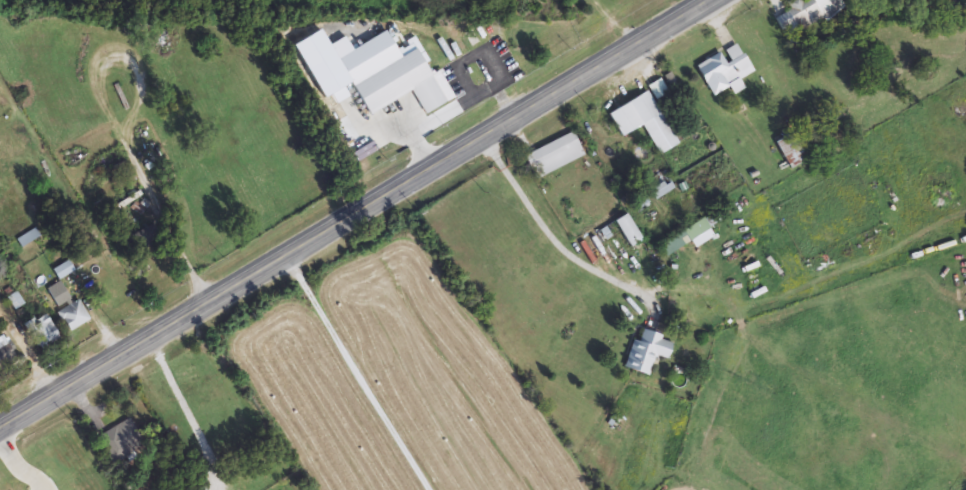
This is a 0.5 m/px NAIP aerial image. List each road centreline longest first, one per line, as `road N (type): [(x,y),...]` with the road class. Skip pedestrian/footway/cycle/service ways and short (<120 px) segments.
road 1 (secondary): [(716,0),(0,431)]
road 2 (residential): [(290,258),(433,489)]

